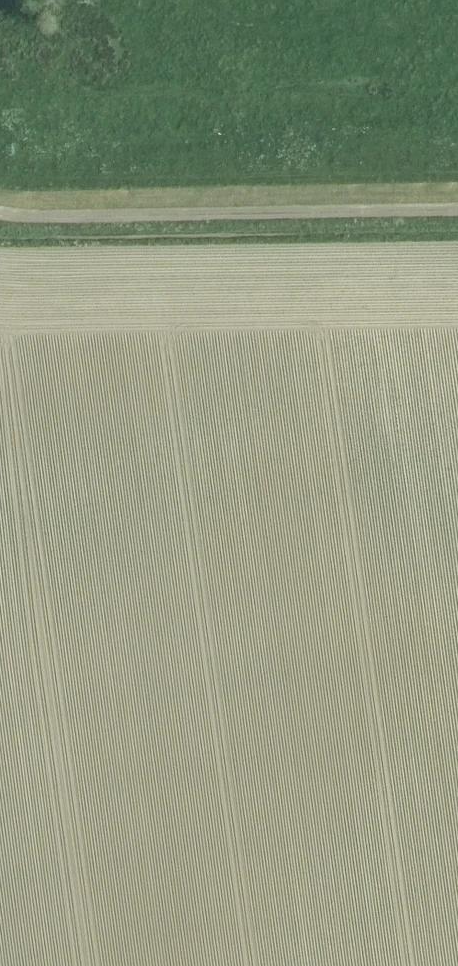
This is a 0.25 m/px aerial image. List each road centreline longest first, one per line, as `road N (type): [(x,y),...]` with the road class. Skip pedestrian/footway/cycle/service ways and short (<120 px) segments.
road 1 (unclassified): [(457,212),(0,214)]

